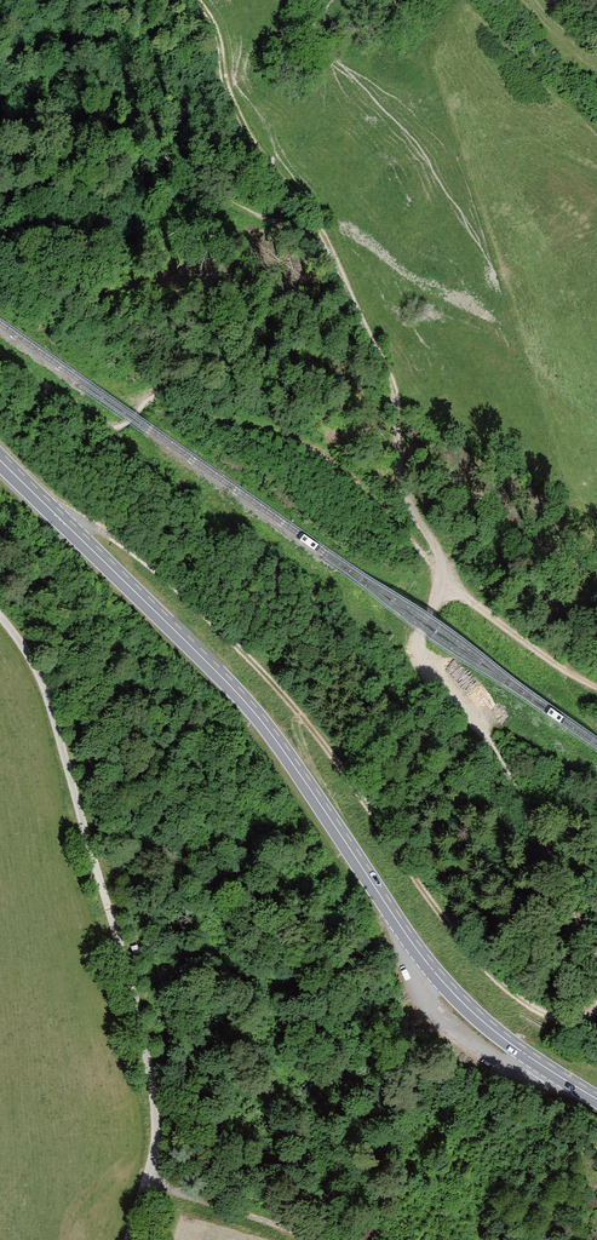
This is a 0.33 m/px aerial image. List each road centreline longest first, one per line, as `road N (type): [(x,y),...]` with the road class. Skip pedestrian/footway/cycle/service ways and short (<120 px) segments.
road 1 (primary): [(0,461),(282,746),(432,970),(523,1053),(596,1099)]
road 2 (track): [(596,1002),(593,1016),(544,1013),(512,990),(434,908),(317,729),(234,642),(130,545),(42,502)]
road 3 (unclassified): [(0,617),(26,647),(123,952),(155,1089),(150,1178)]
road 4 (track): [(443,572),(401,632),(400,645),(468,713),(504,770),(596,961)]
road 5 (track): [(332,257),(390,378),(409,505),(443,572)]
road 6 (track): [(191,0),(214,33),(229,108),(279,195),(332,257)]
road 7 (track): [(443,572),(561,668),(596,687)]
road 8 (unclassified): [(150,1178),(302,1239)]

